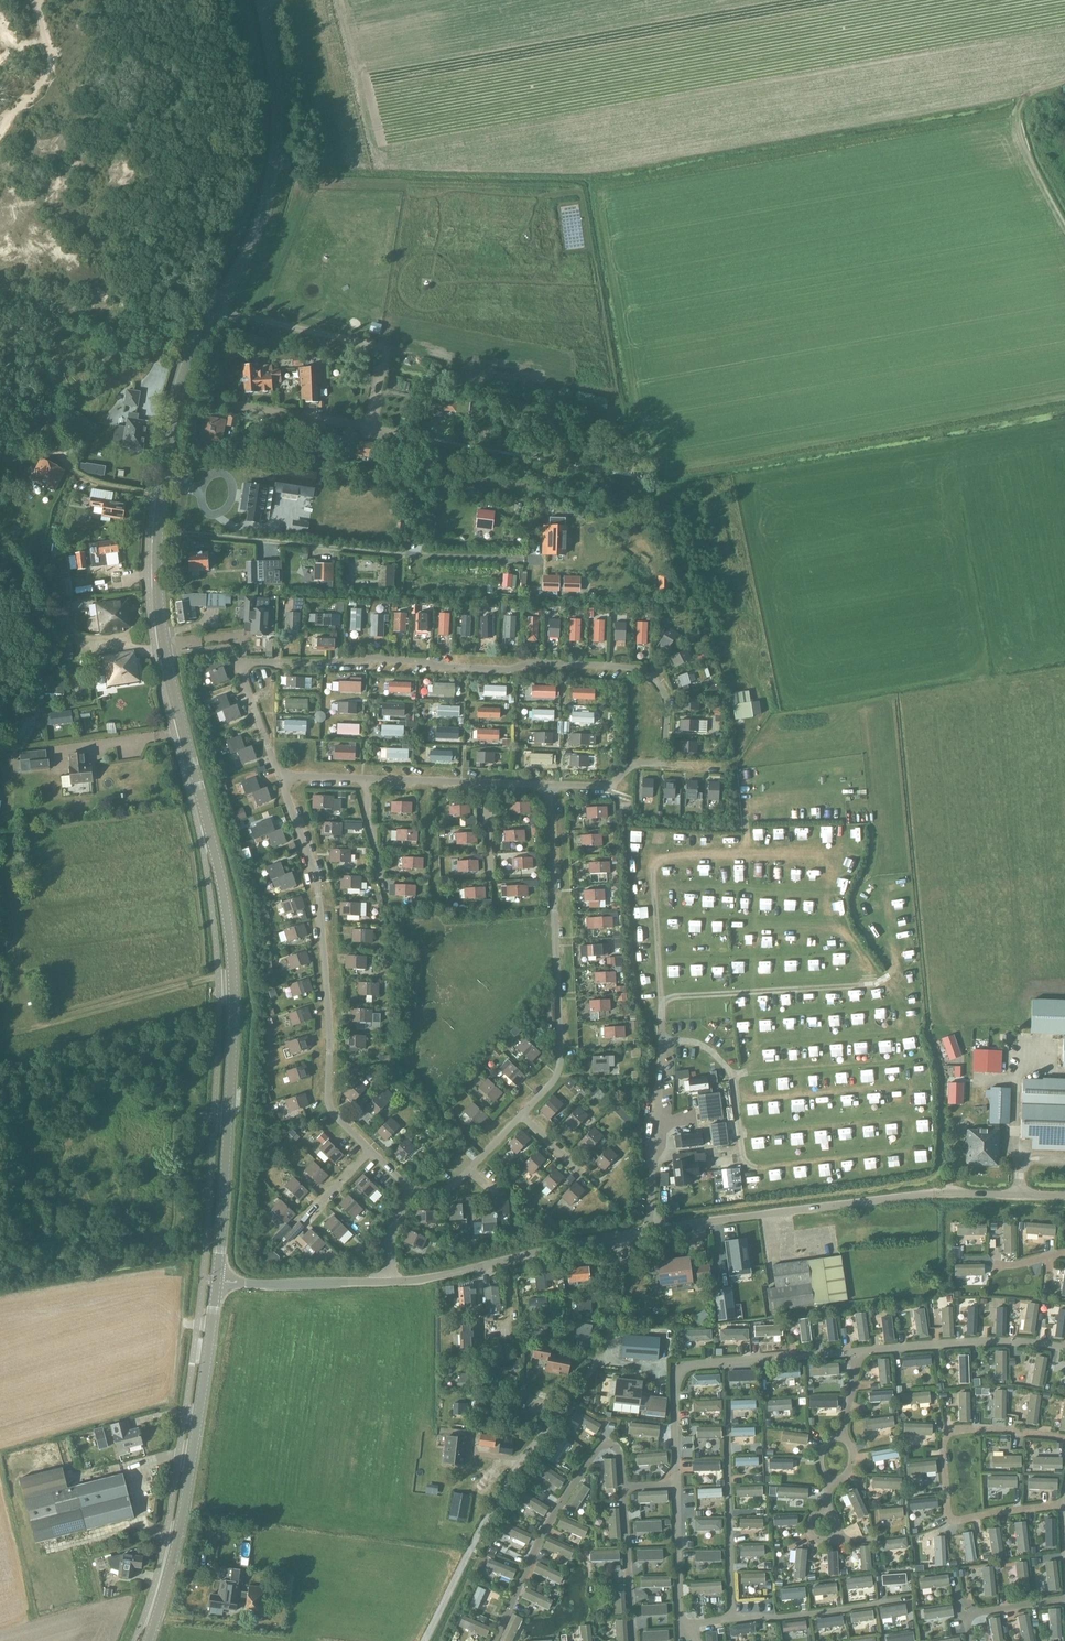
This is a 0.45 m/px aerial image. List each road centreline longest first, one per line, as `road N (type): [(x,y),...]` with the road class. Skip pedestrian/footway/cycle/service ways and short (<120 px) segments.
road 1 (secondary): [(218,1284),(232,938),(166,655),(159,553),(166,459),(190,358),(251,243),(270,189),(277,102),(262,0)]
road 2 (unclassified): [(218,1284),(417,1281),(705,1222),(933,1194),(1064,1197)]
road 3 (track): [(425,1640),(512,1468),(599,1345),(623,1235)]
road 4 (secondary): [(148,1640),(191,1483),(218,1284)]
road 5 (track): [(382,367),(384,349),(215,311)]

